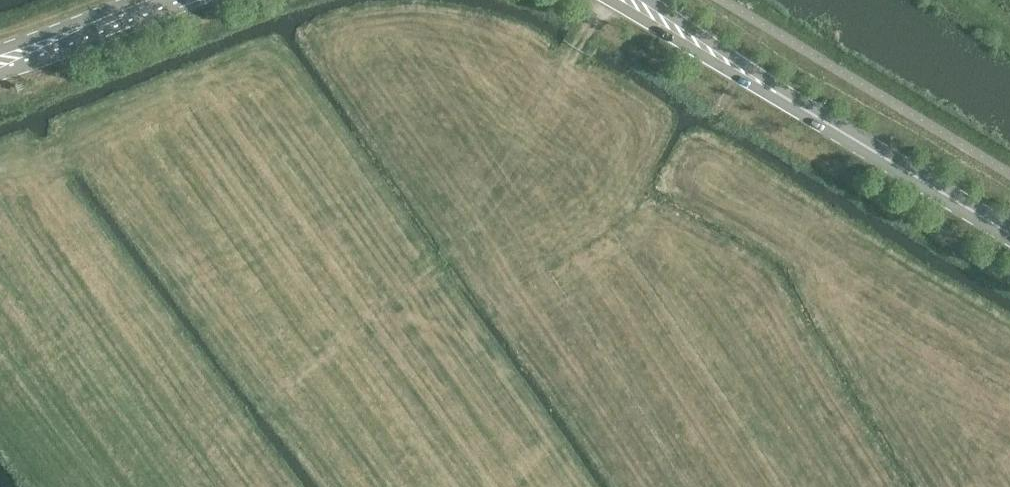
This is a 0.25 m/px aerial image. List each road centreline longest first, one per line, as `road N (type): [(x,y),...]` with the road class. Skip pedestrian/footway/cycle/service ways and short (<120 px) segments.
road 1 (secondary): [(1009,234),(626,0)]
road 2 (track): [(608,0),(466,237),(413,279)]
road 3 (secondary): [(167,0),(0,64)]

